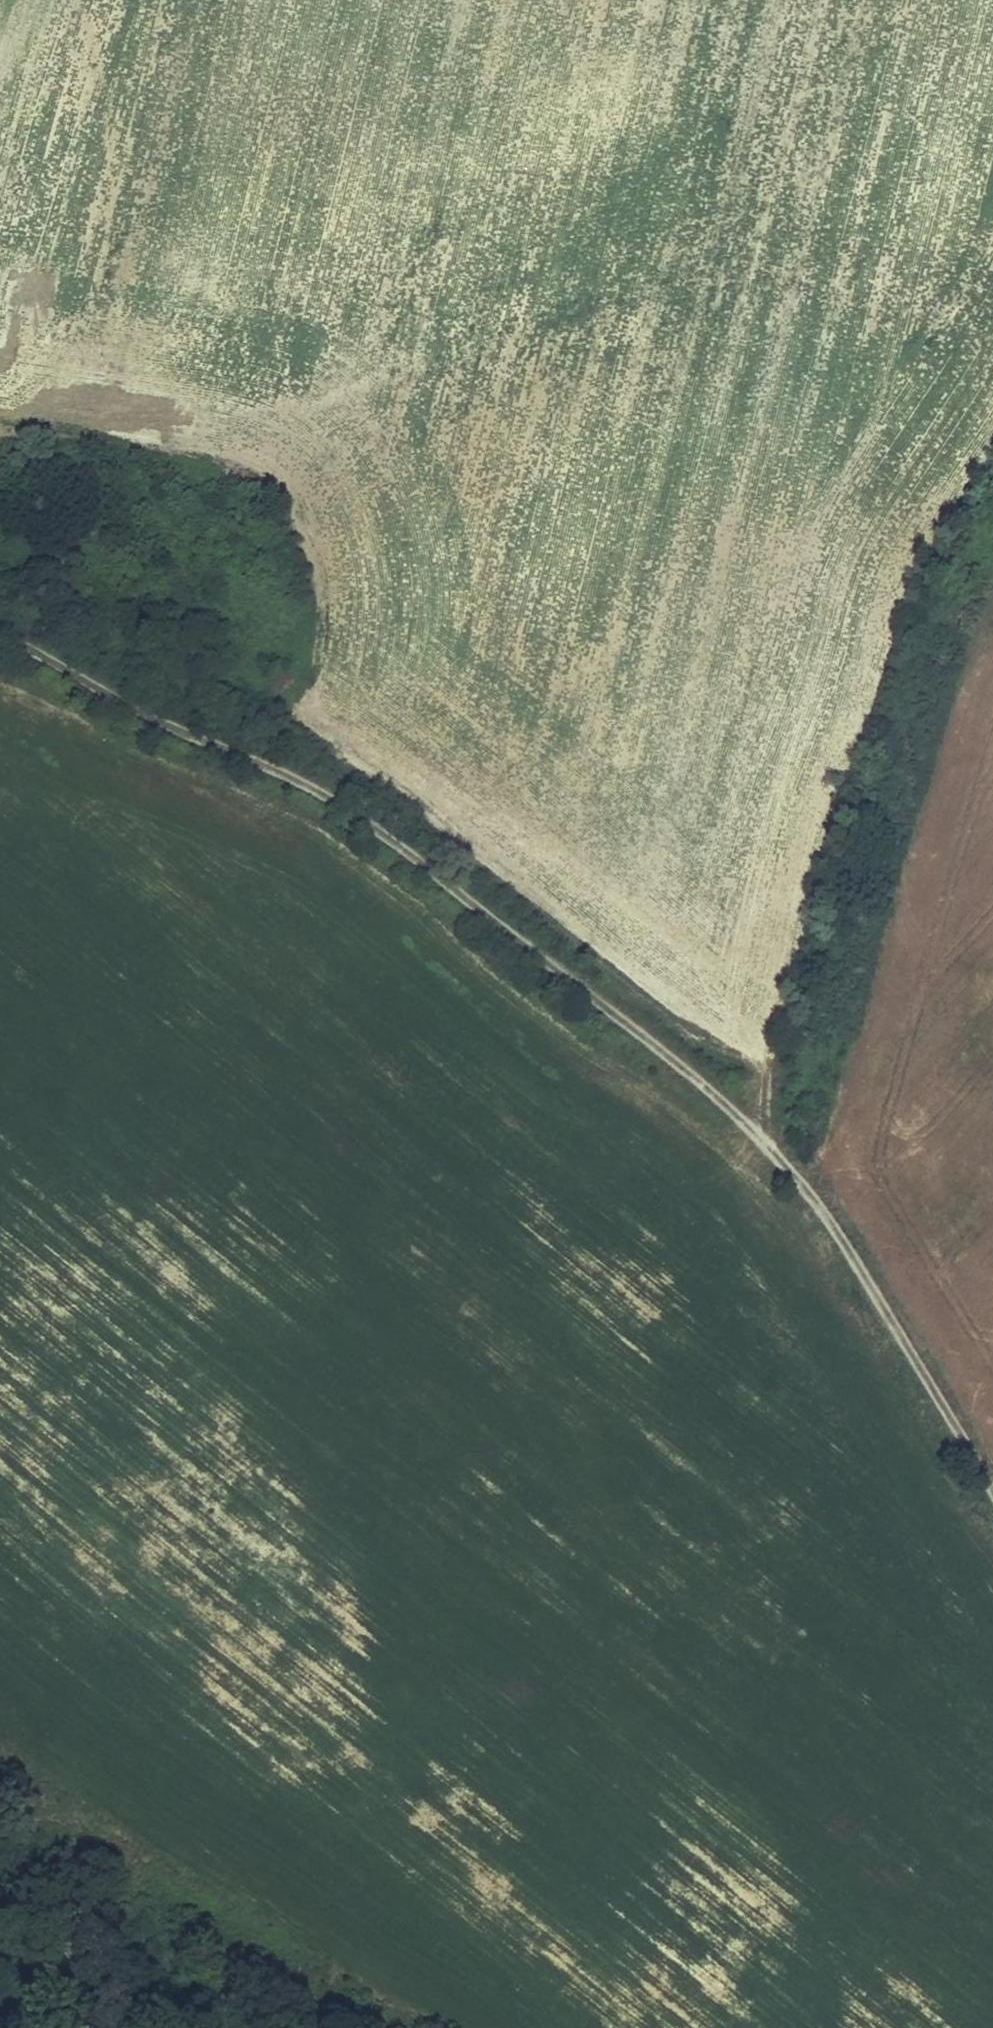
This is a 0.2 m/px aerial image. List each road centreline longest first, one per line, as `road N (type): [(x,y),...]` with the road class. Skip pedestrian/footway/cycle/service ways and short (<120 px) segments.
road 1 (track): [(0,628),(364,810),(583,978),(828,1201),(992,1482)]

